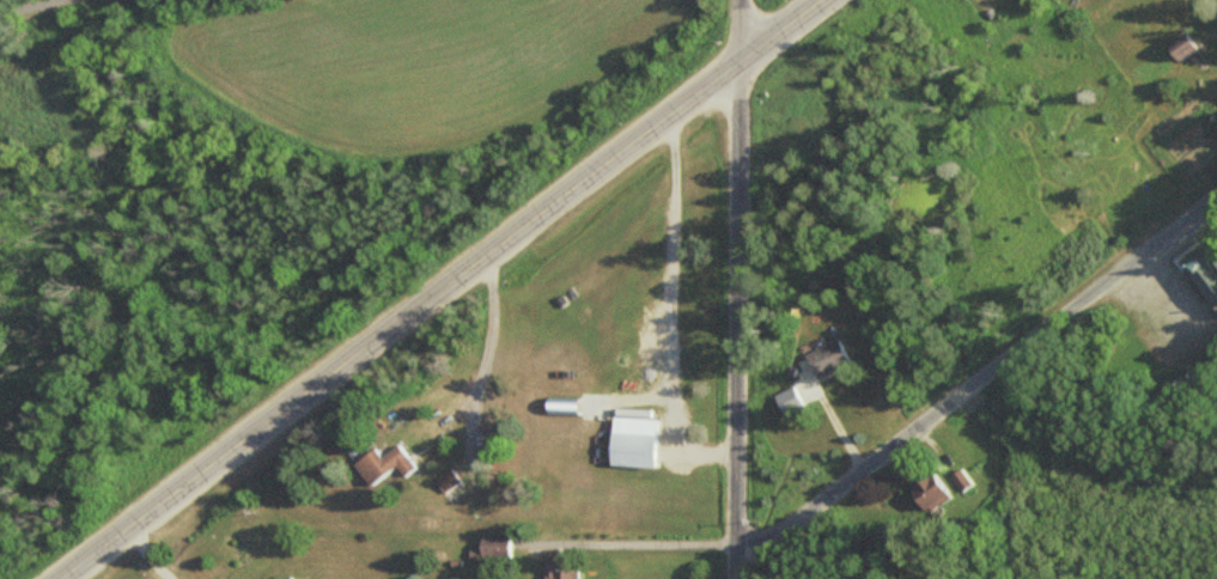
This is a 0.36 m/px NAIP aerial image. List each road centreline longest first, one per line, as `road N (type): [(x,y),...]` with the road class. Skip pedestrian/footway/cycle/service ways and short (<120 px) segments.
road 1 (tertiary): [(58,578),(824,0)]
road 2 (residential): [(732,567),(1216,190)]
road 3 (residential): [(732,578),(737,67)]

